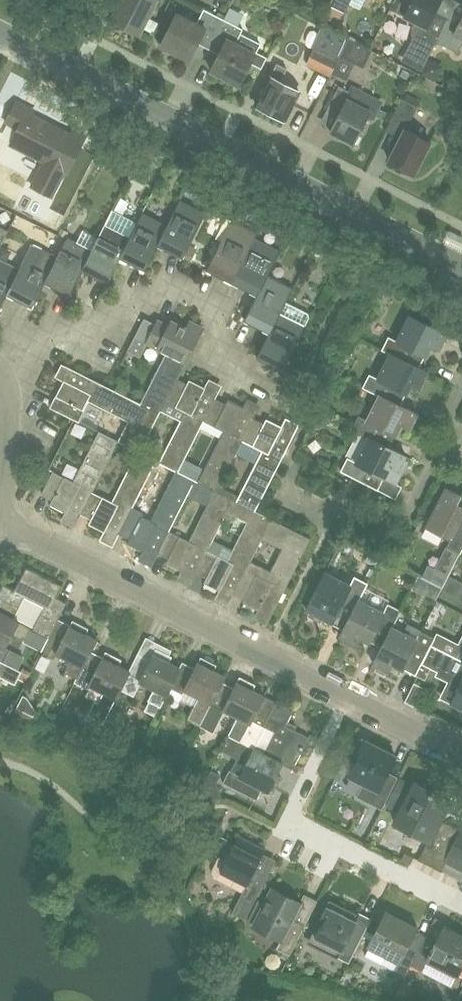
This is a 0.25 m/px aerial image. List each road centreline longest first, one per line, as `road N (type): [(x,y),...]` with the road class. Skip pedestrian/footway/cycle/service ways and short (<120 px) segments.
road 1 (tertiary): [(461,268),(0,33)]
road 2 (residential): [(461,756),(0,523)]
road 3 (residential): [(7,378),(42,338),(183,290),(210,304),(221,366),(293,401)]
road 4 (residential): [(461,906),(287,817),(310,769)]
road 5 (residential): [(440,444),(405,518),(362,523),(287,486)]
road 6 (residential): [(0,504),(7,378)]

